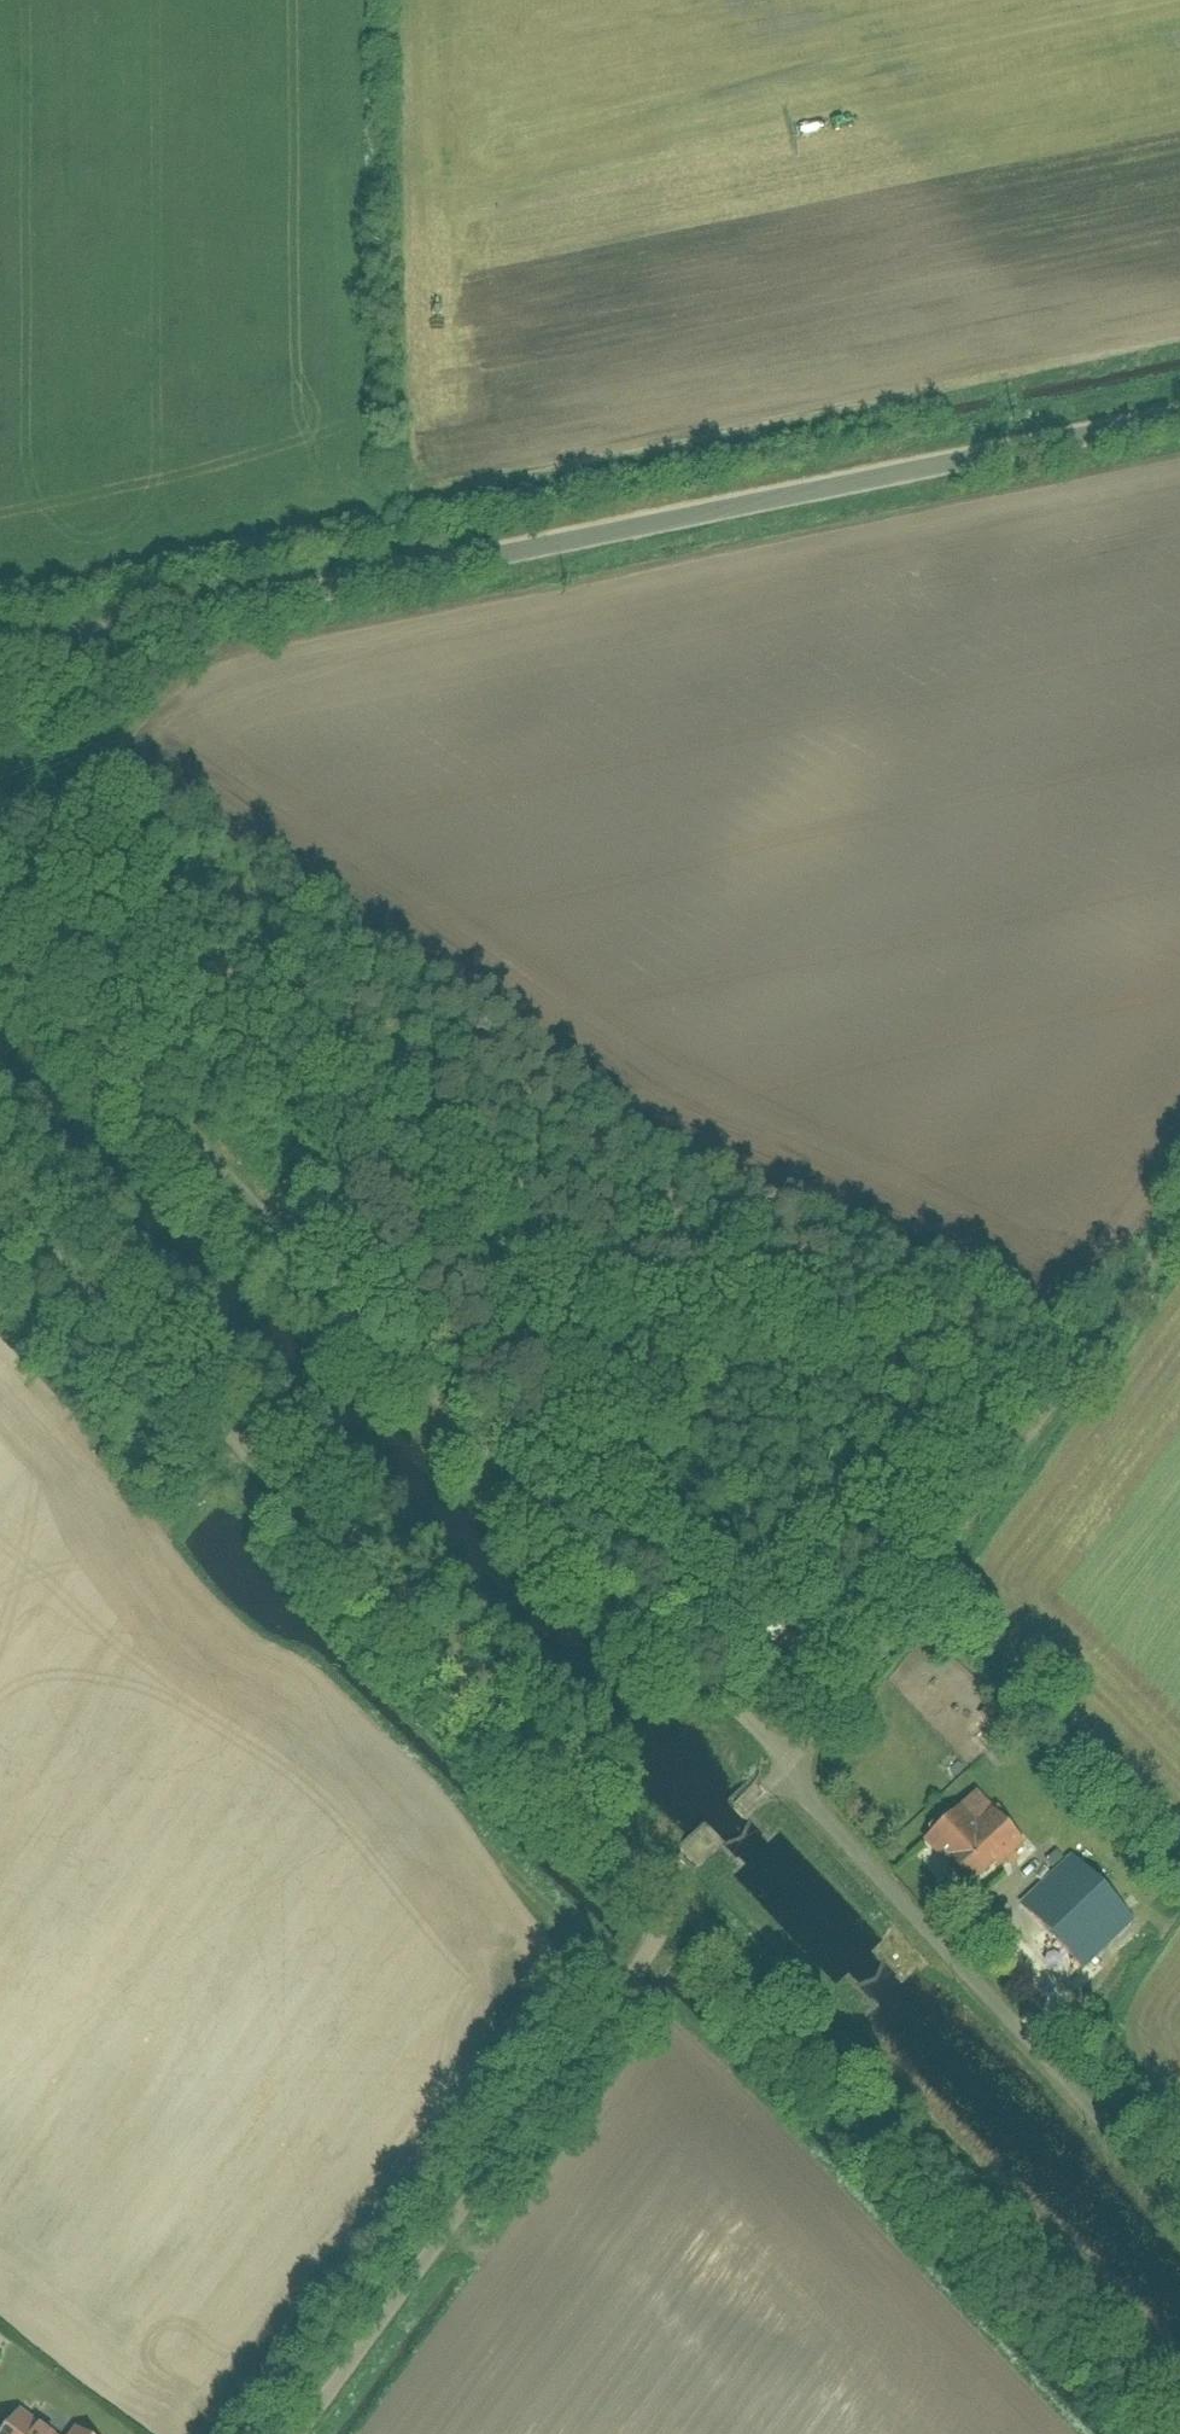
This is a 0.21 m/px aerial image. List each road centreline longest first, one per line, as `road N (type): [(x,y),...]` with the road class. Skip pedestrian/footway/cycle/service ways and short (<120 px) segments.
road 1 (unclassified): [(0,656),(1179,418)]
road 2 (unclassified): [(0,941),(782,1767)]
road 3 (unclassified): [(658,1914),(0,1208)]
road 4 (unclassified): [(1179,1200),(782,1767)]
road 5 (unclassified): [(658,1914),(290,2433)]
road 6 (unclassified): [(782,1767),(1179,2205)]
road 7 (track): [(1147,1923),(1074,1984),(1028,2037)]

